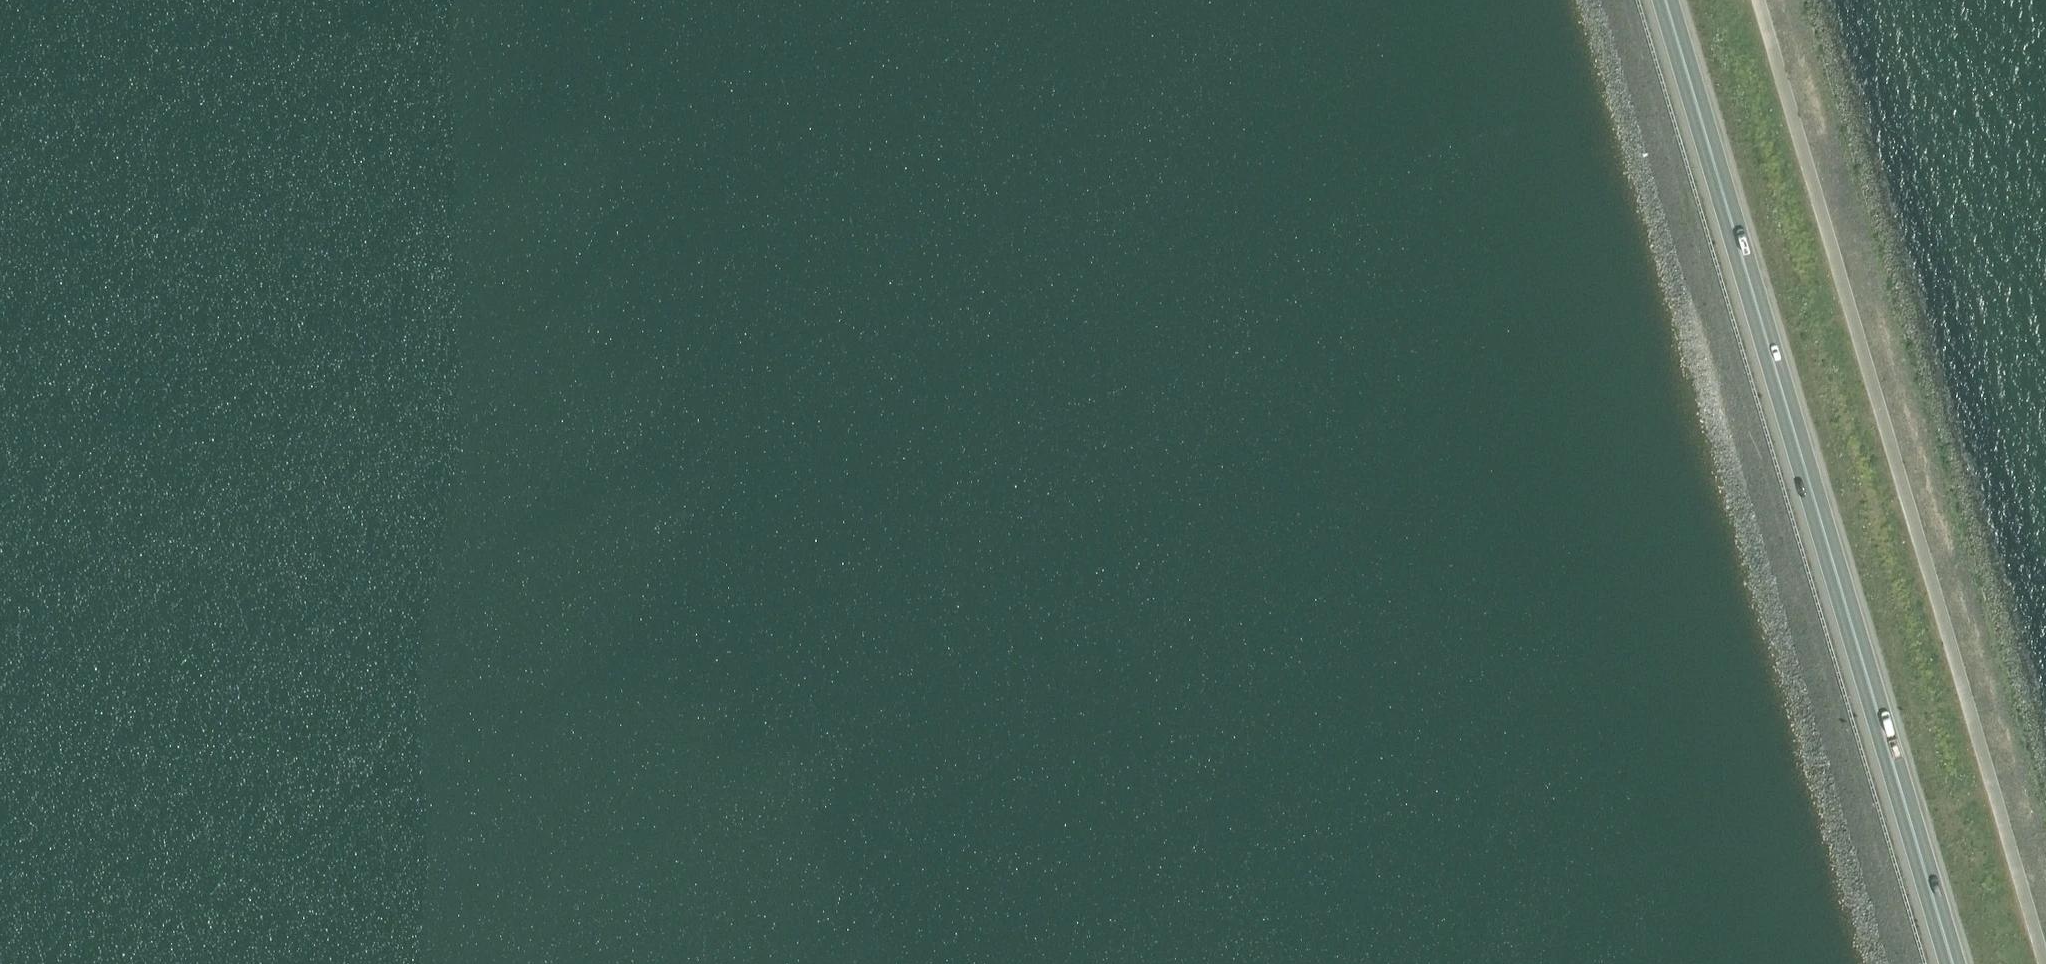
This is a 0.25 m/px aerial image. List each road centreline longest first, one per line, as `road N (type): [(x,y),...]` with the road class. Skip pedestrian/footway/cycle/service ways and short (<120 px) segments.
road 1 (trunk): [(1953,963),(1667,0)]

